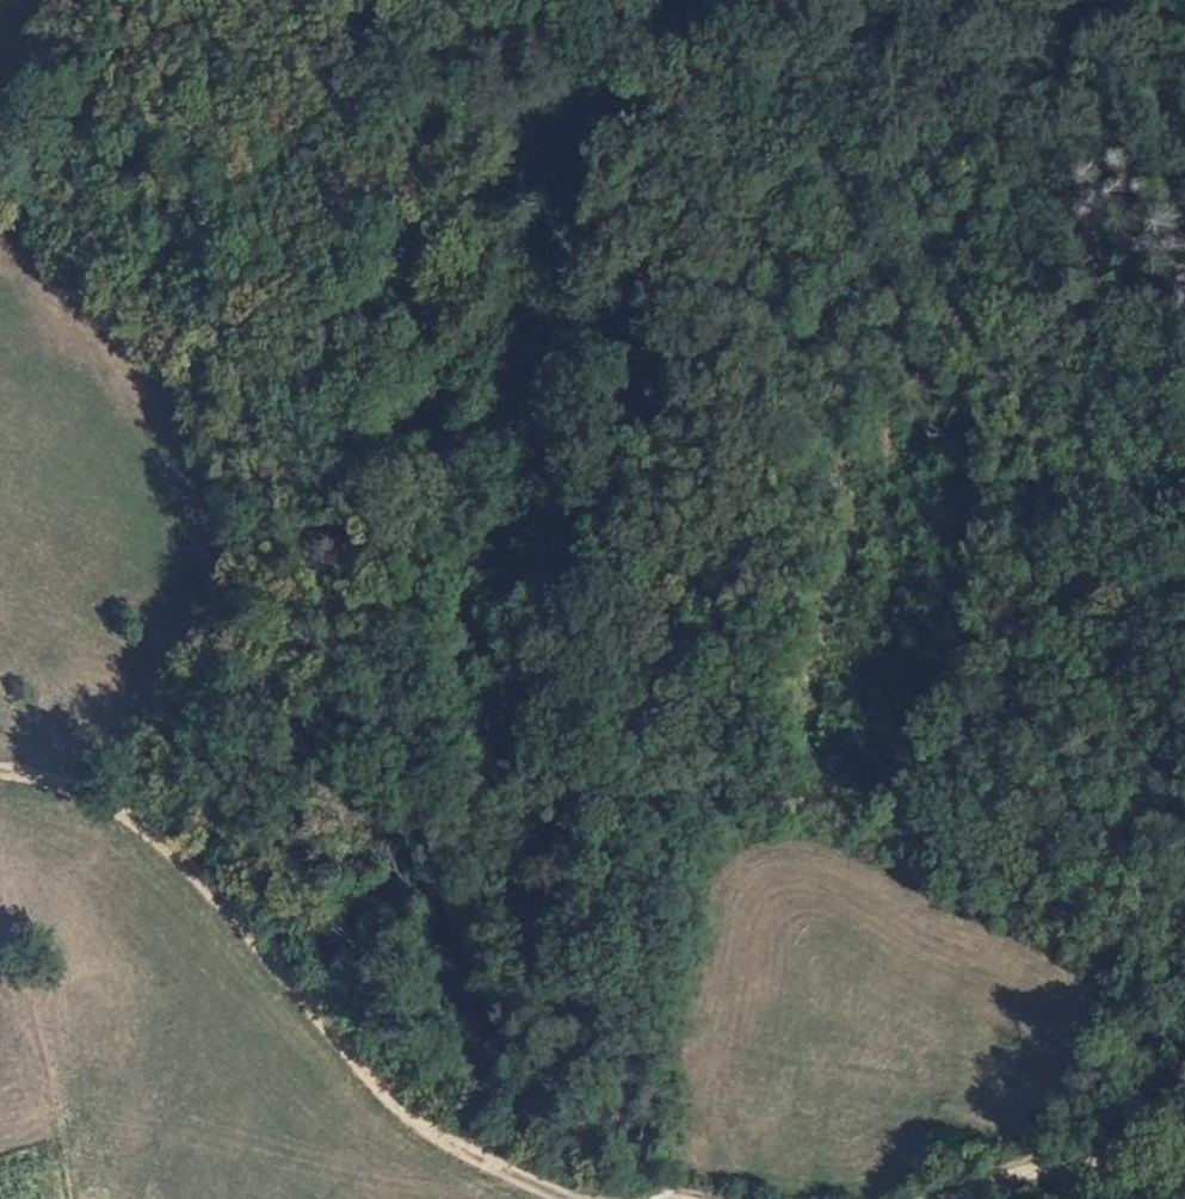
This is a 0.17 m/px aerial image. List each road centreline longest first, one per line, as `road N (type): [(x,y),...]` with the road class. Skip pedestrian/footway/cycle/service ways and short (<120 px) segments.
road 1 (track): [(0,769),(79,789),(142,829),(209,884),(419,1126),(566,1198)]
road 2 (unclassified): [(1184,1178),(1047,1169),(961,1198)]

